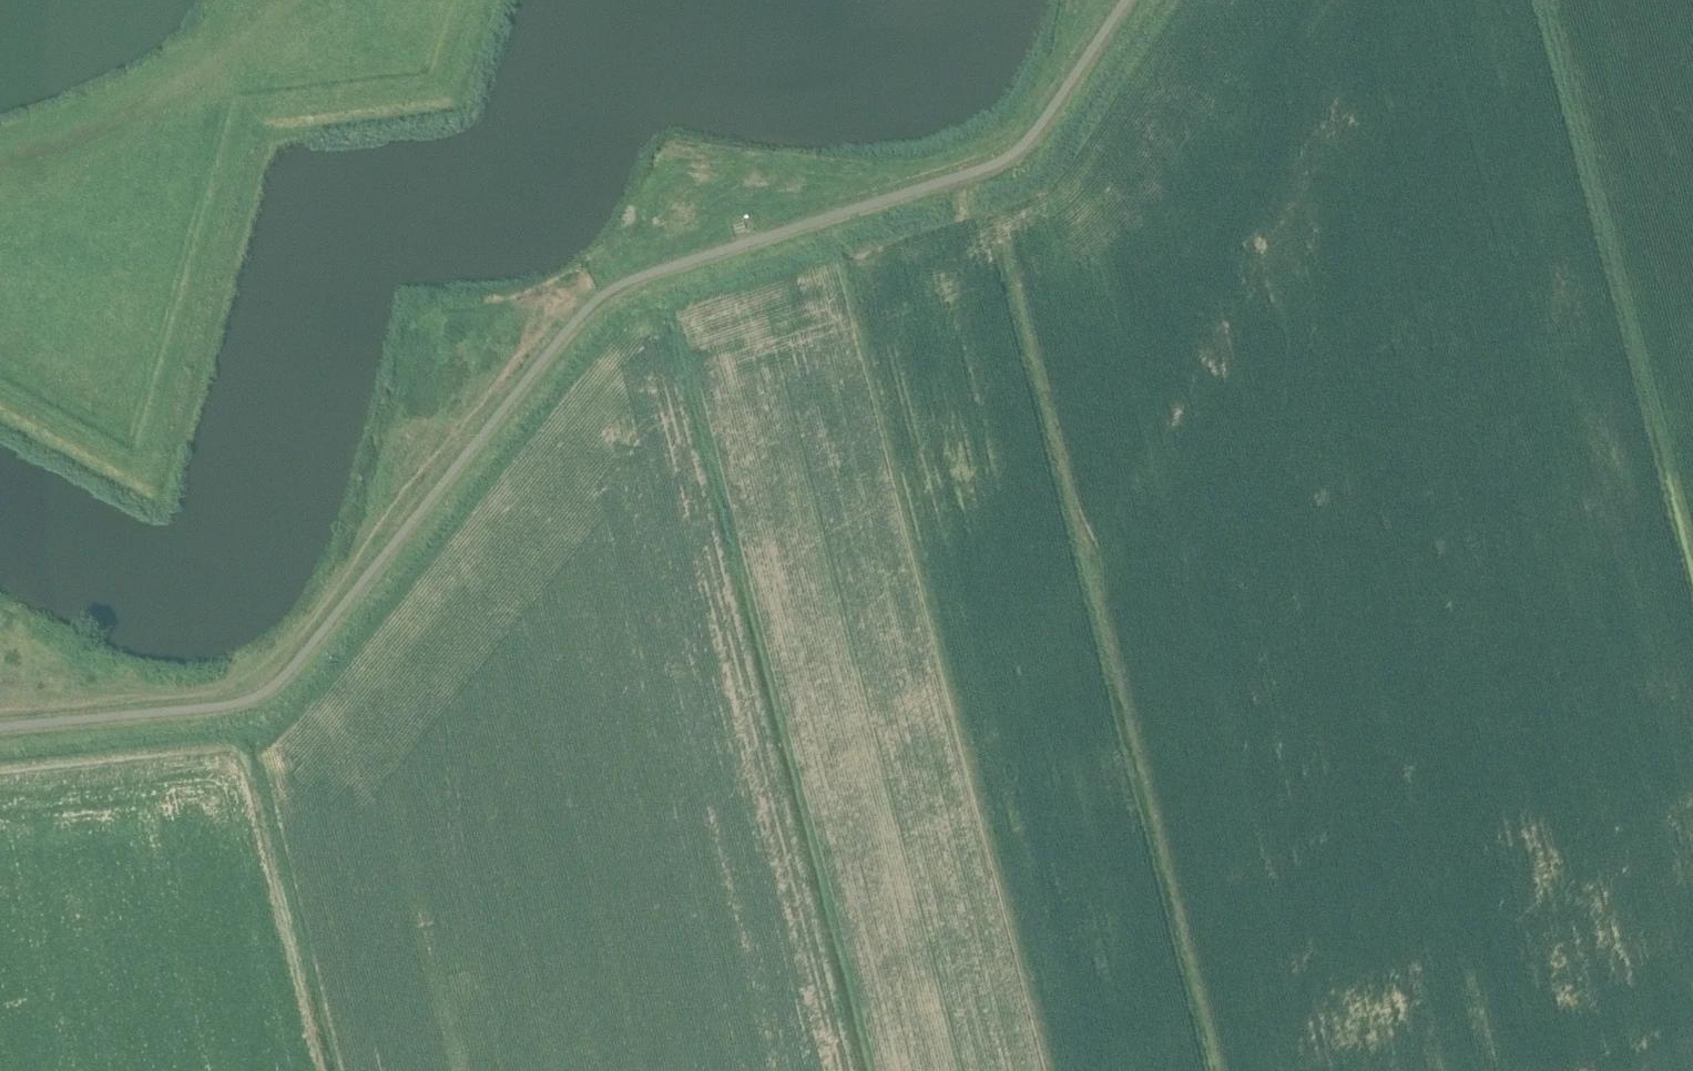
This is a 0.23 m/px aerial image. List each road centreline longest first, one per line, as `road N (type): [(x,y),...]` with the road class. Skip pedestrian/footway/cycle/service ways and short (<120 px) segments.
road 1 (track): [(0,158),(112,122),(173,92),(303,0)]

